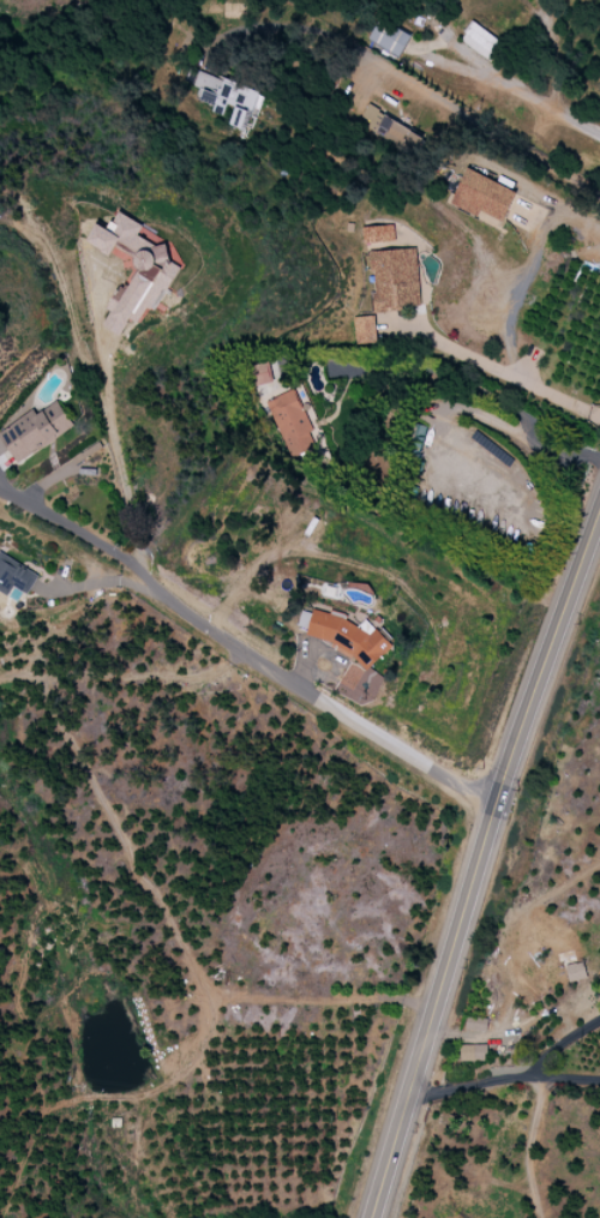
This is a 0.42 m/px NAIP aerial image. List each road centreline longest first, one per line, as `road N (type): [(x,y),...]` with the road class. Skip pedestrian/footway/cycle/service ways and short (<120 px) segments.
road 1 (residential): [(599,509),(494,804),(372,1217)]
road 2 (residential): [(0,488),(139,569),(199,624),(494,804)]

